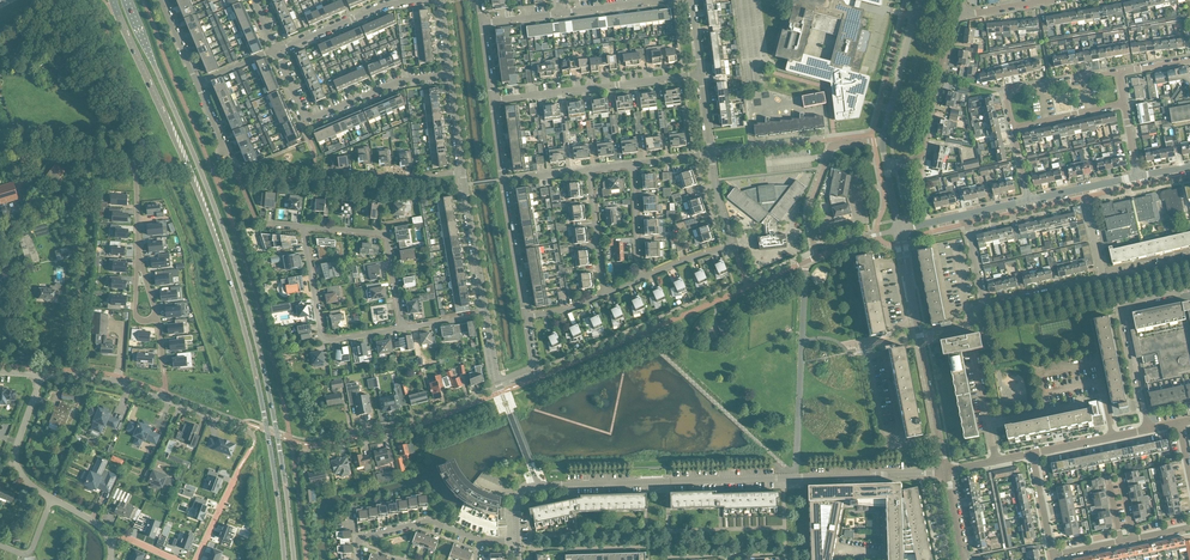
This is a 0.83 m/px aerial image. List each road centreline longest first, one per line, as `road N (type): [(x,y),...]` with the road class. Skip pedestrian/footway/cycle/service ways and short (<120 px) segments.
road 1 (secondary): [(113,0),(235,297),(267,431),(284,559)]
road 2 (secondary): [(294,559),(272,408),(243,291),(126,0)]
road 3 (residential): [(518,540),(517,502),(531,486),(946,470)]
road 4 (tertiary): [(946,470),(899,230)]
road 5 (unclassified): [(899,230),(814,242),(810,204),(830,151),(882,142)]
road 6 (residential): [(255,438),(123,383),(38,379)]
road 7 (residential): [(451,76),(398,82),(306,119),(275,52)]
road 8 (residential): [(303,444),(427,421),(502,392),(498,380)]
road 9 (residential): [(492,101),(701,74)]
road 10 (track): [(155,163),(183,213),(228,346)]
road 11 (residential): [(304,227),(324,338),(401,328)]
road 12 (residential): [(1148,429),(1125,307),(1189,290)]
road 13 (residential): [(639,279),(732,243),(711,155)]
road 14 (residential): [(401,328),(386,236),(304,227)]
road 15 (residential): [(1114,436),(1106,399),(988,423)]
road 16 (residential): [(275,52),(415,0)]
road 17 (residential): [(922,160),(957,16)]
road 18 (residential): [(366,559),(369,535),(424,521),(487,542)]
road 19 (residential): [(487,315),(463,171)]
road 20 (residential): [(1013,127),(1012,92),(1120,73)]
road 21 (residential): [(52,498),(24,477),(15,455),(38,379)]
road 22 (residential): [(135,163),(45,158),(0,170)]
road 23 (residential): [(525,317),(504,182)]
road 24 (tertiary): [(882,142),(915,16)]
road 25 (residential): [(604,295),(589,171)]
road 26 (residential): [(986,302),(1104,280)]

